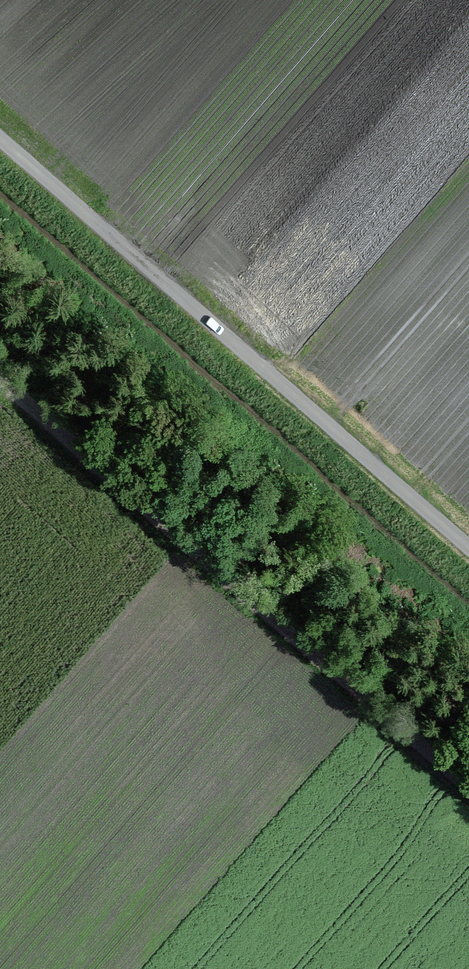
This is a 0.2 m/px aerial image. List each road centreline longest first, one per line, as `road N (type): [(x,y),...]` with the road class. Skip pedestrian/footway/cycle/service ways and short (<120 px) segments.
road 1 (track): [(0,135),(468,545)]
road 2 (track): [(0,369),(468,779)]

